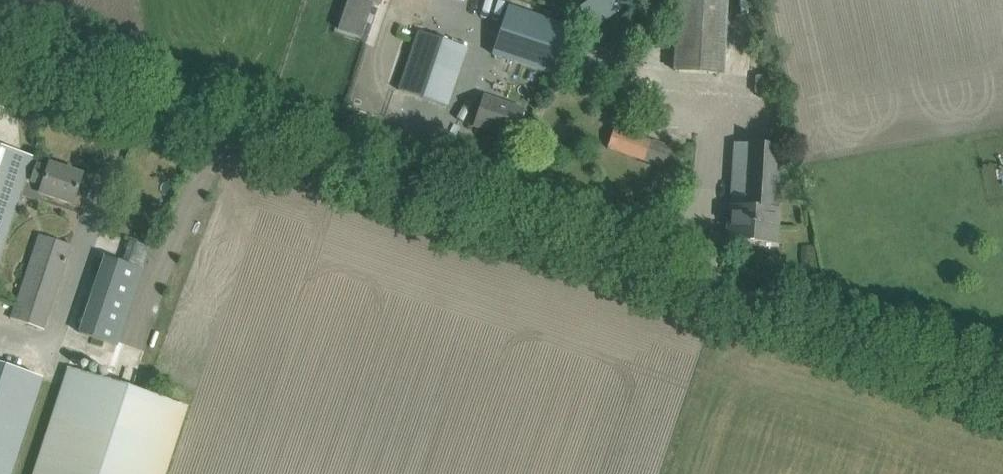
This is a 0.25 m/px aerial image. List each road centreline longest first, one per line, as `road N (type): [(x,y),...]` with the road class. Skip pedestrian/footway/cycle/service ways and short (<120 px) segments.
road 1 (tertiary): [(0,51),(1002,388)]

